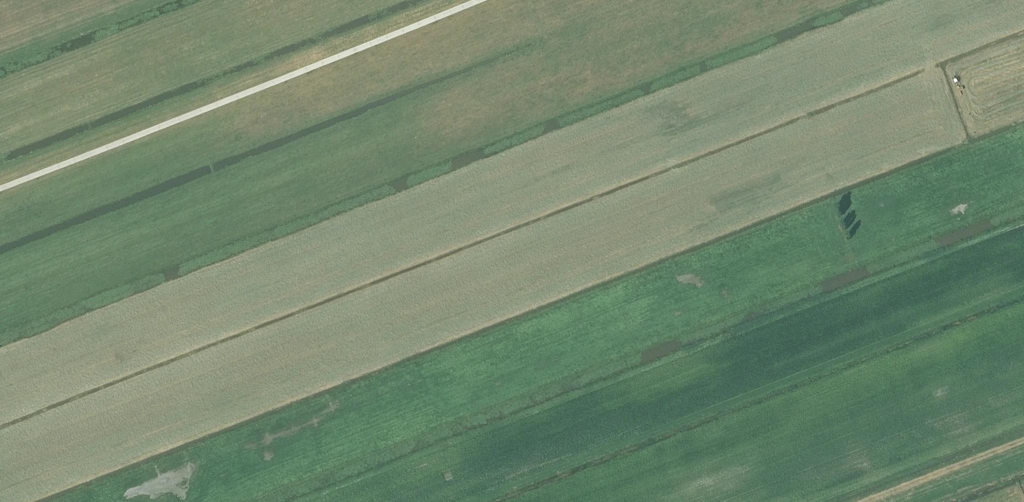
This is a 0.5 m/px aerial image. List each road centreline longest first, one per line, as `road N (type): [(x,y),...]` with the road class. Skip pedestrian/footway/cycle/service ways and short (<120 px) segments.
road 1 (track): [(0,188),(480,0)]

